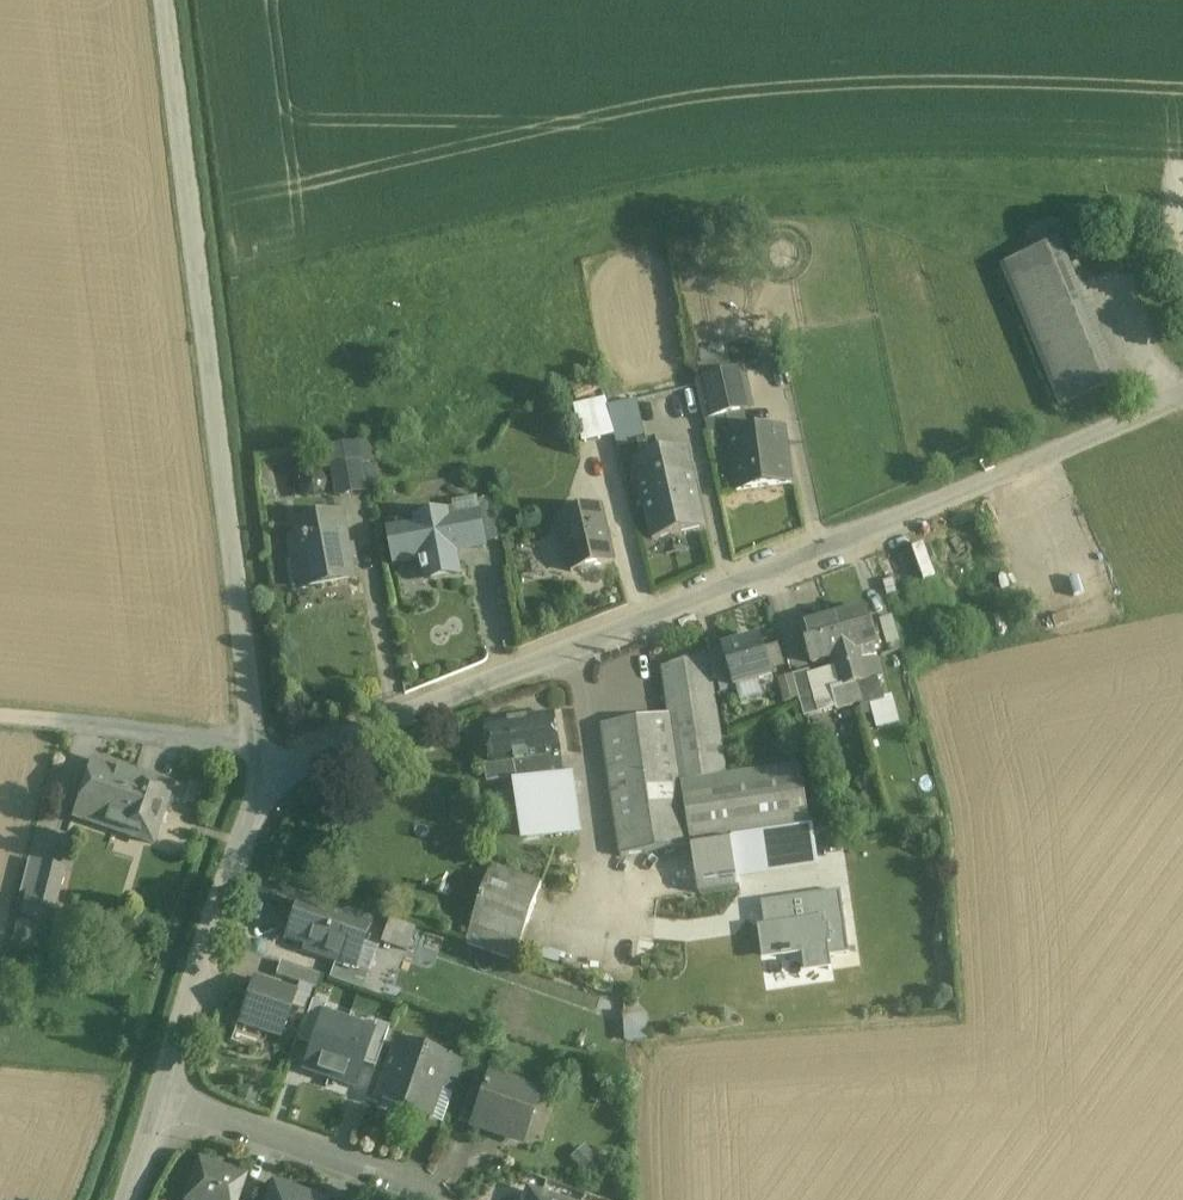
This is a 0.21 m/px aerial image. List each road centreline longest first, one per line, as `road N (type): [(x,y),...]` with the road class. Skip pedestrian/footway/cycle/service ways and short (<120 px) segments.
road 1 (residential): [(1182,396),(403,712),(266,785)]
road 2 (residential): [(167,0),(266,785)]
road 3 (residential): [(266,785),(246,823),(161,1099)]
road 4 (residential): [(161,1099),(423,1190),(430,1199)]
road 5 (track): [(0,720),(257,747)]

